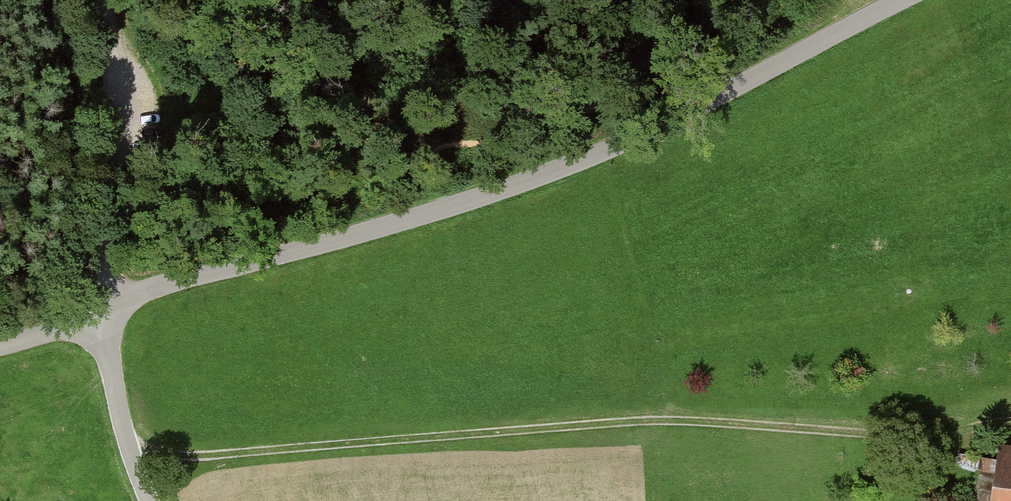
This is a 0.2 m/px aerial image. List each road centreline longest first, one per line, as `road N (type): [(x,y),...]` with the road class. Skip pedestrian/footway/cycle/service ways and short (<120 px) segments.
road 1 (track): [(1010,428),(658,422),(218,455),(127,445)]
road 2 (unclassified): [(105,312),(181,280),(409,220),(621,146),(896,0)]
road 3 (track): [(101,0),(113,159),(107,240)]
road 4 (unclassified): [(150,500),(127,445),(105,312)]

